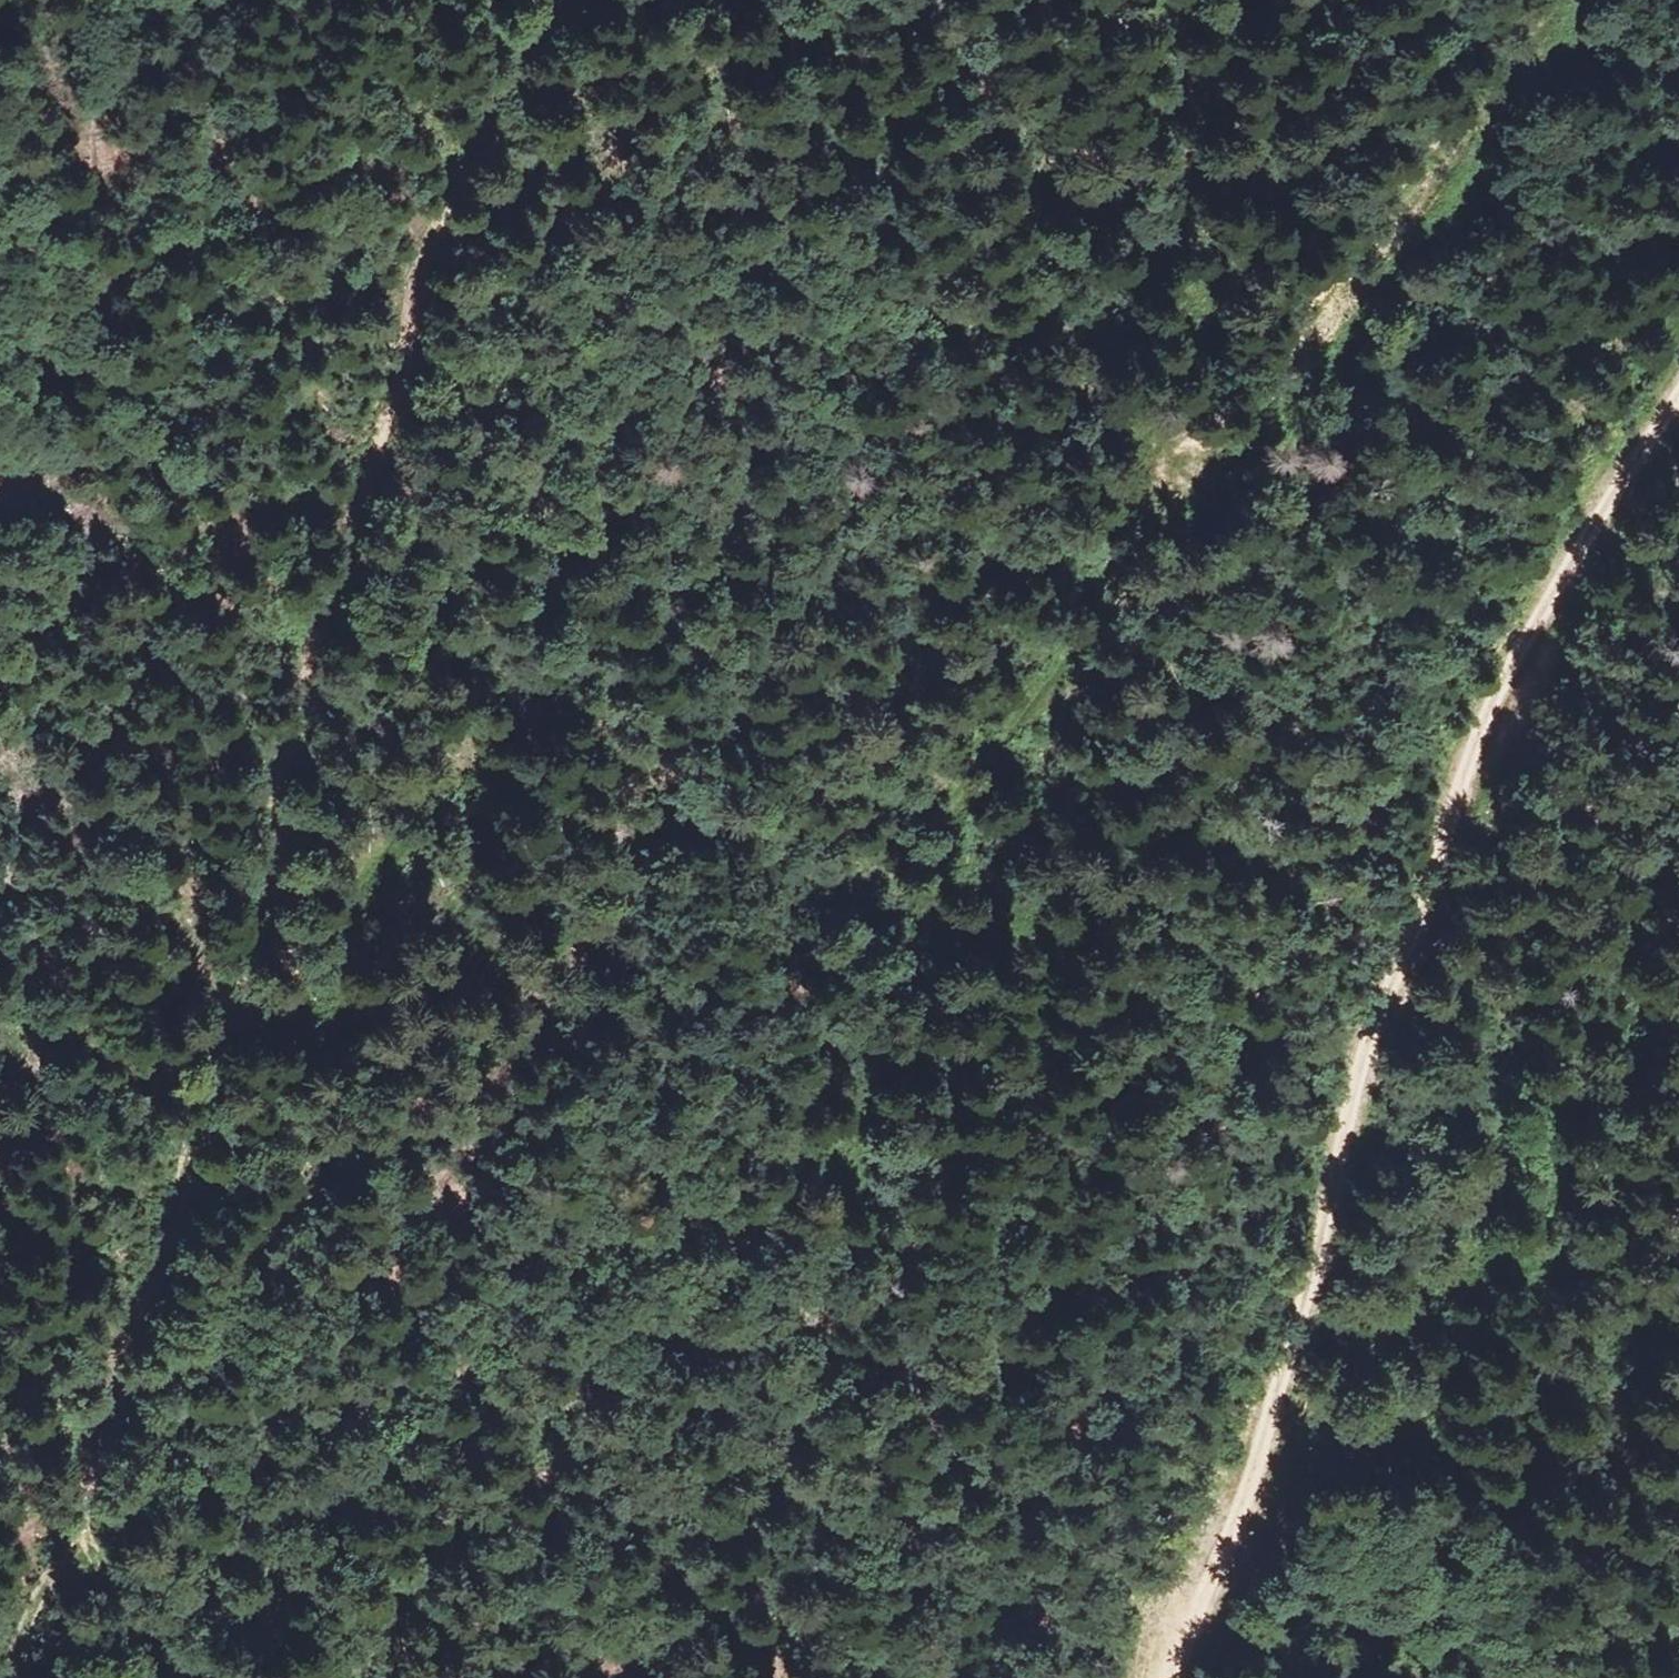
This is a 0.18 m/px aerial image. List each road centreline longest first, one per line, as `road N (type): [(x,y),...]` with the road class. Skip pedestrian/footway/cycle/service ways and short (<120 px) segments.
road 1 (track): [(320,1677),(543,1425),(863,1086),(907,1016),(926,962),(925,886),(943,819),(1091,623),(1171,492),(1301,356),(1412,218),(1554,0)]
road 2 (track): [(561,0),(482,116),(413,297),(364,496),(286,727),(258,913),(214,1030),(169,1218),(103,1396),(65,1536),(0,1676)]
road 3 (track): [(1161,1677),(1215,1502),(1304,1297),(1334,1092),(1440,807),(1488,685),(1632,408),(1678,338)]

